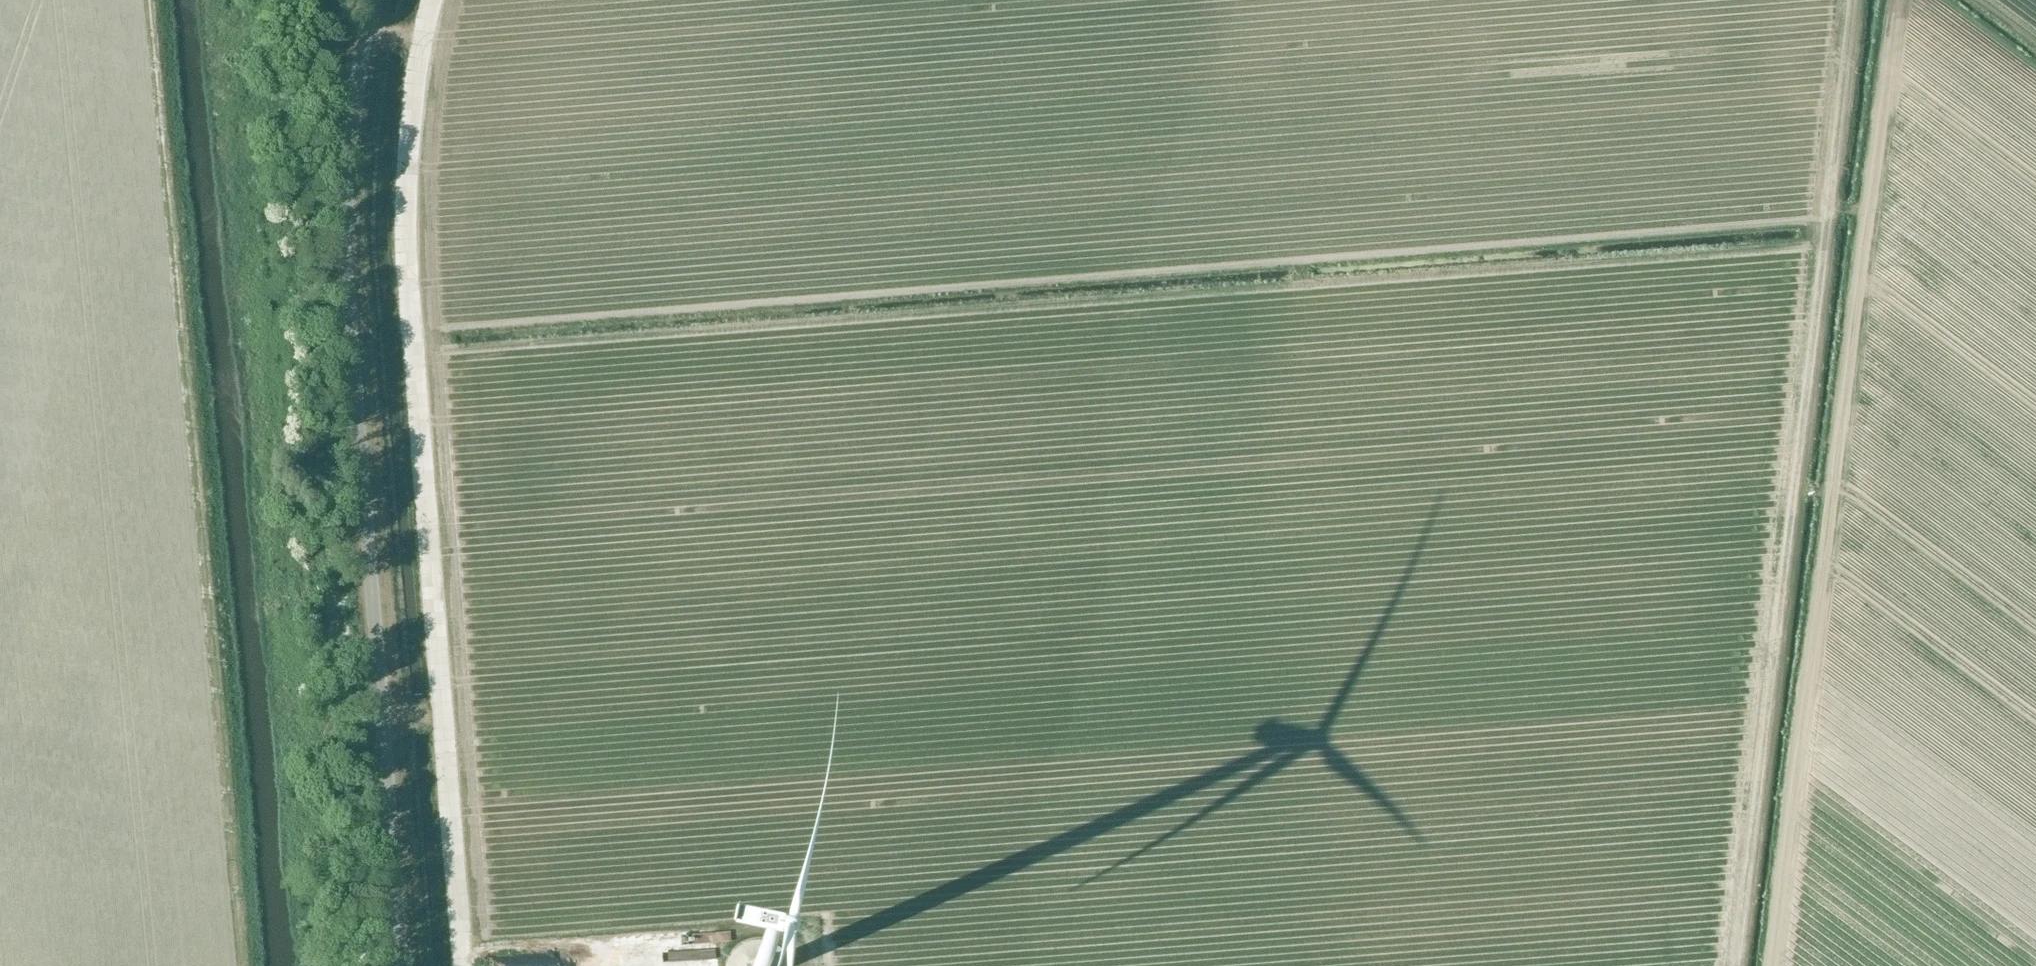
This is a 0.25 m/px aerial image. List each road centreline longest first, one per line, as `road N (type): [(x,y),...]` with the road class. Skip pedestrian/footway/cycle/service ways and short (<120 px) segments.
road 1 (unclassified): [(402,965),(362,489),(344,164),(369,0)]

